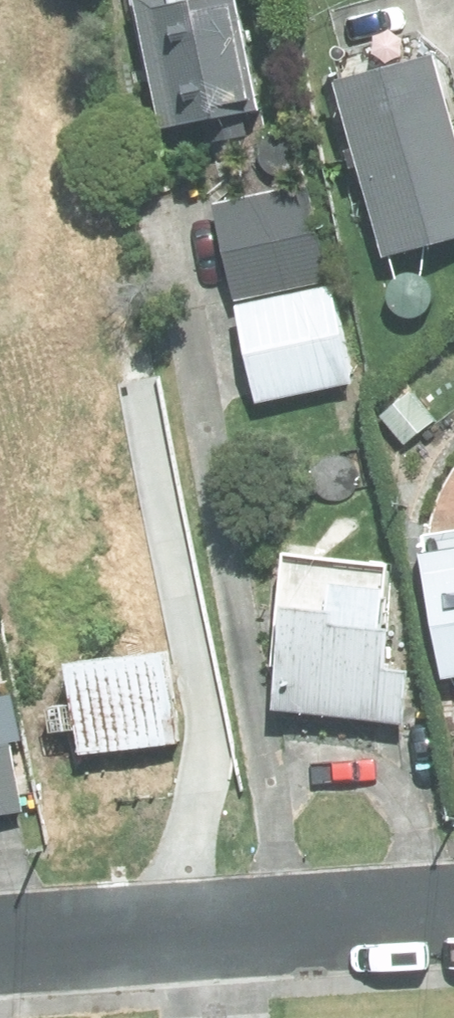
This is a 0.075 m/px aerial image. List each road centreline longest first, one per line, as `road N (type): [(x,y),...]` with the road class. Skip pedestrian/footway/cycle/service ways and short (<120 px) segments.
road 1 (residential): [(453,915),(0,949)]

